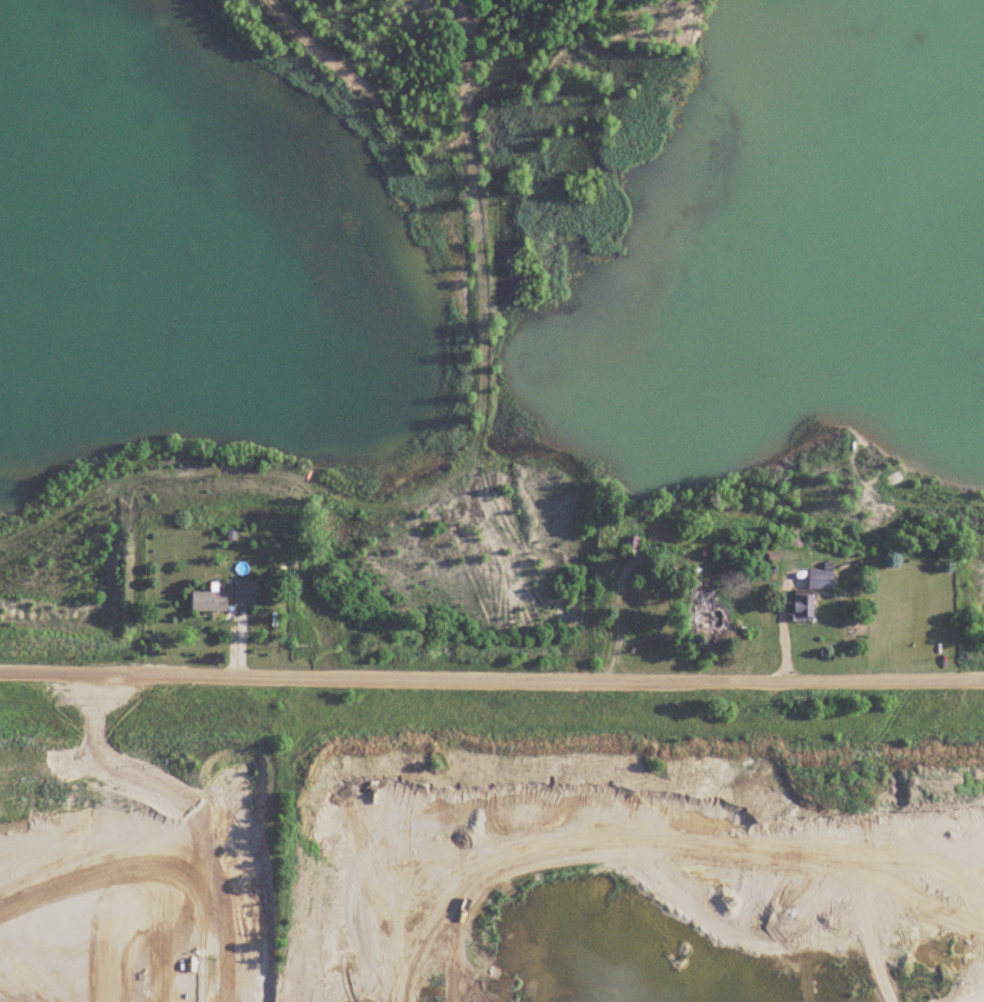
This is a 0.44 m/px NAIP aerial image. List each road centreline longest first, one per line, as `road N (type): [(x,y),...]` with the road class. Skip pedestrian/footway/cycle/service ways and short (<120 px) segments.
road 1 (residential): [(983,679),(0,675)]

